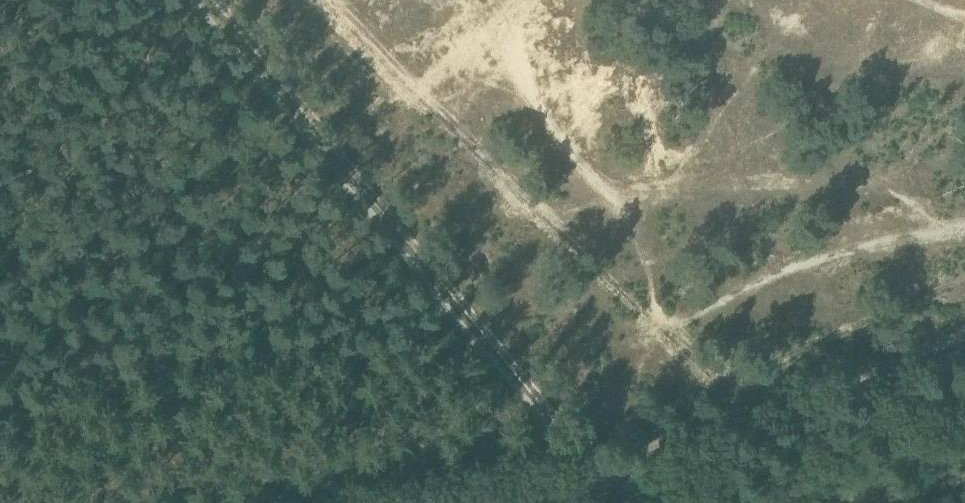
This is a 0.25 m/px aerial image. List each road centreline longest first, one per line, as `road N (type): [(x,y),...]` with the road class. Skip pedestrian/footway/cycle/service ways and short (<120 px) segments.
road 1 (track): [(561,417),(216,0)]
road 2 (track): [(561,417),(130,502)]

